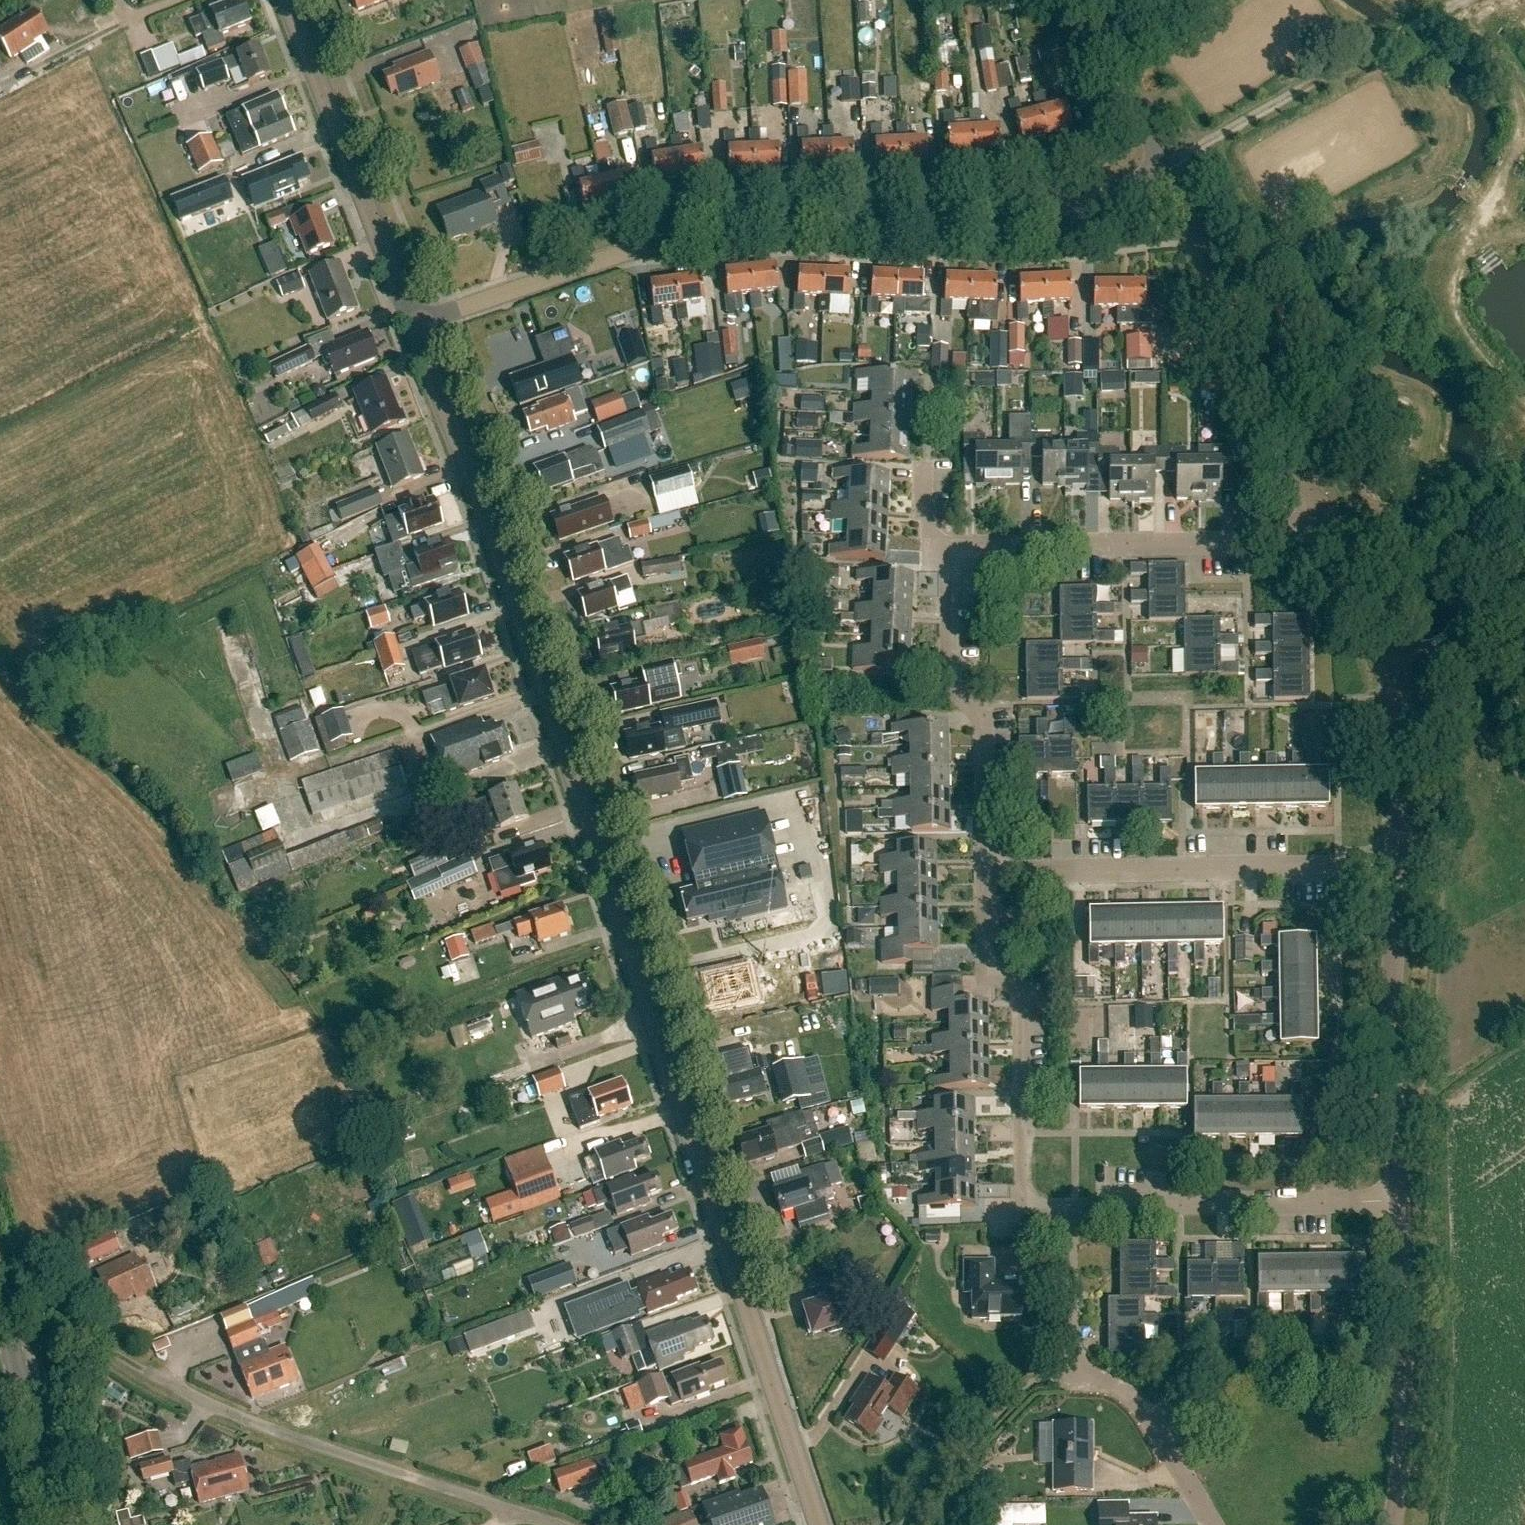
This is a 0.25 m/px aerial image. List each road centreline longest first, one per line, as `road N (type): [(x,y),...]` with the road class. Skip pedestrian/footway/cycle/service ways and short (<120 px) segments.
road 1 (unclassified): [(816,1524),(547,693),(412,324)]
road 2 (residential): [(412,324),(706,231),(1080,204),(1166,169)]
road 3 (residential): [(550,1524),(268,1429),(104,1347)]
road 4 (track): [(1524,402),(1474,355),(1452,303),(1460,257),(1522,126),(1512,86),(1458,2)]
road 5 (residential): [(985,870),(1398,862)]
road 6 (residential): [(1069,1209),(1025,1210),(1019,987),(987,955),(985,870)]
road 7 (residential): [(1321,514),(1166,169)]
road 8 (residential): [(1218,1524),(1148,1412),(1122,1387),(1080,1370),(1070,1351),(1069,1209)]
road 9 (residential): [(1321,514),(1246,543),(951,537)]
road 10 (unclassified): [(412,324),(288,0)]
road 11 (residential): [(1399,1204),(1398,862)]
road 12 (residential): [(985,870),(981,719),(955,684),(951,537)]
road 13 (residential): [(1069,1209),(1399,1204)]
road 14 (residential): [(1390,1524),(1409,1390),(1399,1204)]
road 15 (primary): [(56,1524),(0,1306)]
road 16 (residential): [(1400,680),(1321,514)]
road 17 (residential): [(1398,862),(1400,680)]
road 18 (unclassified): [(1166,169),(1117,65),(1107,0)]
road 19 (residential): [(1400,680),(1524,607)]

